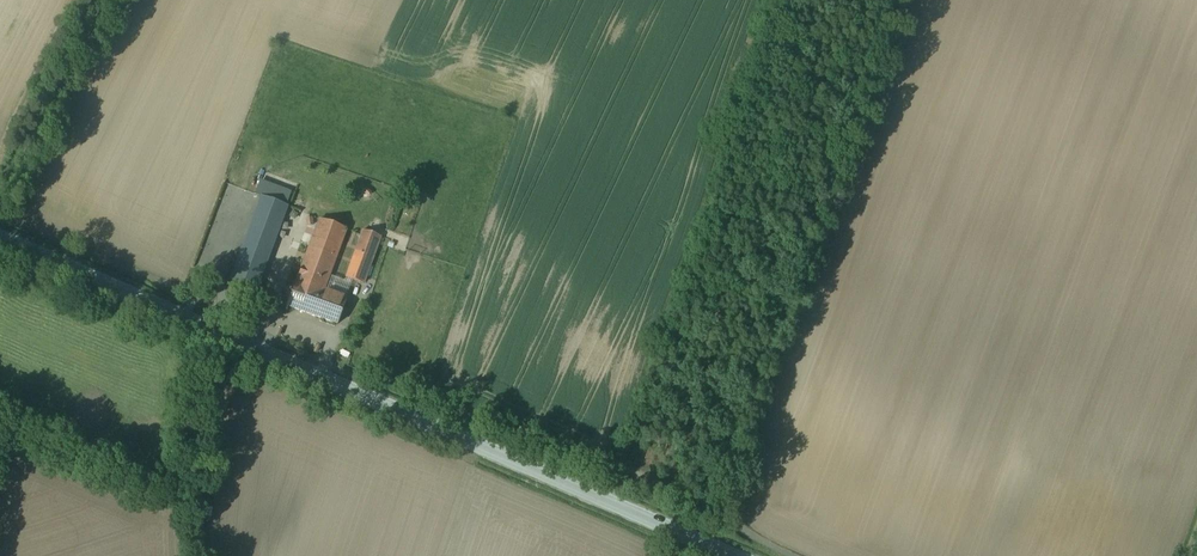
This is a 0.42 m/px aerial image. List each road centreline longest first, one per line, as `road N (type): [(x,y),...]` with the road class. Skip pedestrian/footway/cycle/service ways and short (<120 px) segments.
road 1 (secondary): [(0,237),(736,555)]

